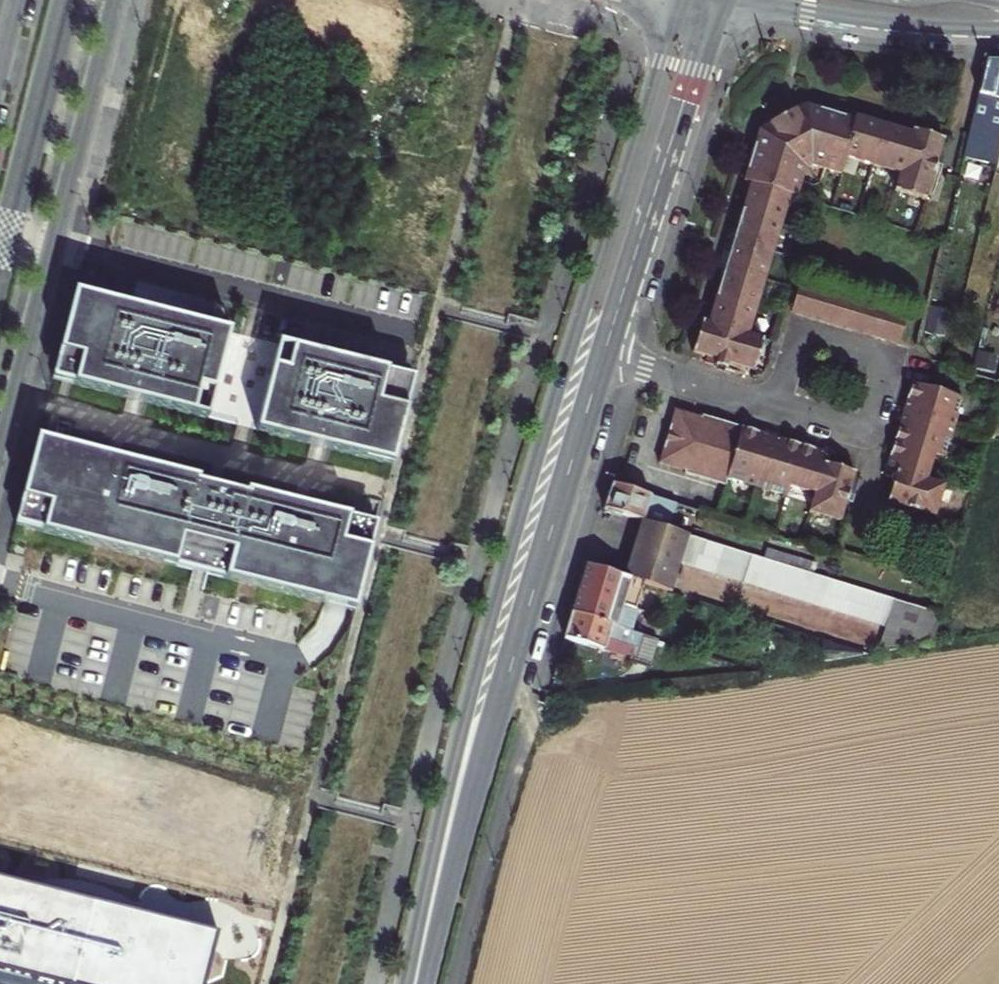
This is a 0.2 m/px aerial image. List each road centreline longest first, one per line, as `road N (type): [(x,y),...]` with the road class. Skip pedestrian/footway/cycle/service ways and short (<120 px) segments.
road 1 (secondary): [(684,0),(507,555),(410,983)]
road 2 (secondary): [(421,983),(604,357)]
road 3 (residential): [(0,451),(115,0)]
road 4 (secondary): [(604,357),(690,80),(725,0)]
road 5 (secondary): [(736,0),(901,27),(998,32)]
road 6 (residential): [(779,409),(864,434),(887,357),(802,332)]
road 7 (residential): [(604,357),(779,409)]

